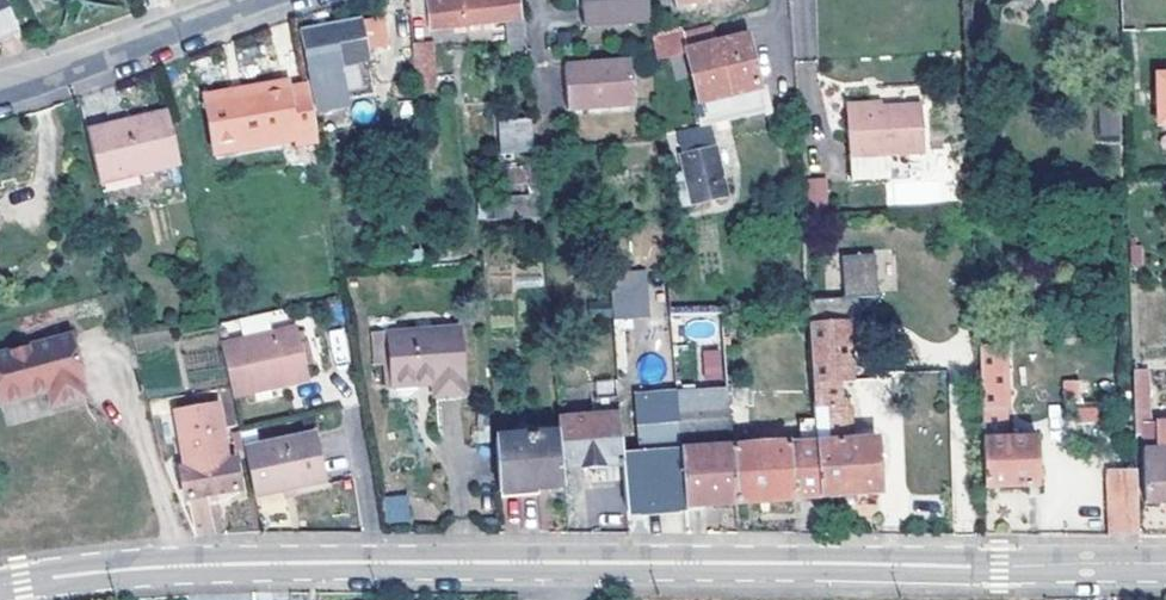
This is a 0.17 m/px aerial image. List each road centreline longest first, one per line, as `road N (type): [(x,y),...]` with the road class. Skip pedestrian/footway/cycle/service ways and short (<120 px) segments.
road 1 (tertiary): [(0,586),(228,564),(1165,563)]
road 2 (residential): [(254,0),(0,88)]

